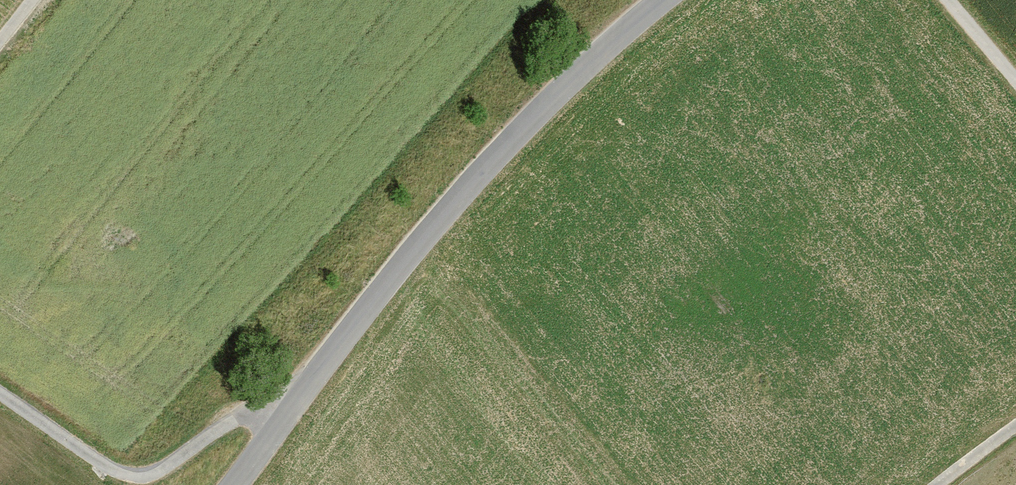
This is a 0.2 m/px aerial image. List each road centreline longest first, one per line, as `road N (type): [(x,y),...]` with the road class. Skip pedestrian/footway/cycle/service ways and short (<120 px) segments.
road 1 (tertiary): [(236,484),(480,174),(662,0)]
road 2 (track): [(0,394),(127,476),(166,467),(239,416),(282,423)]

